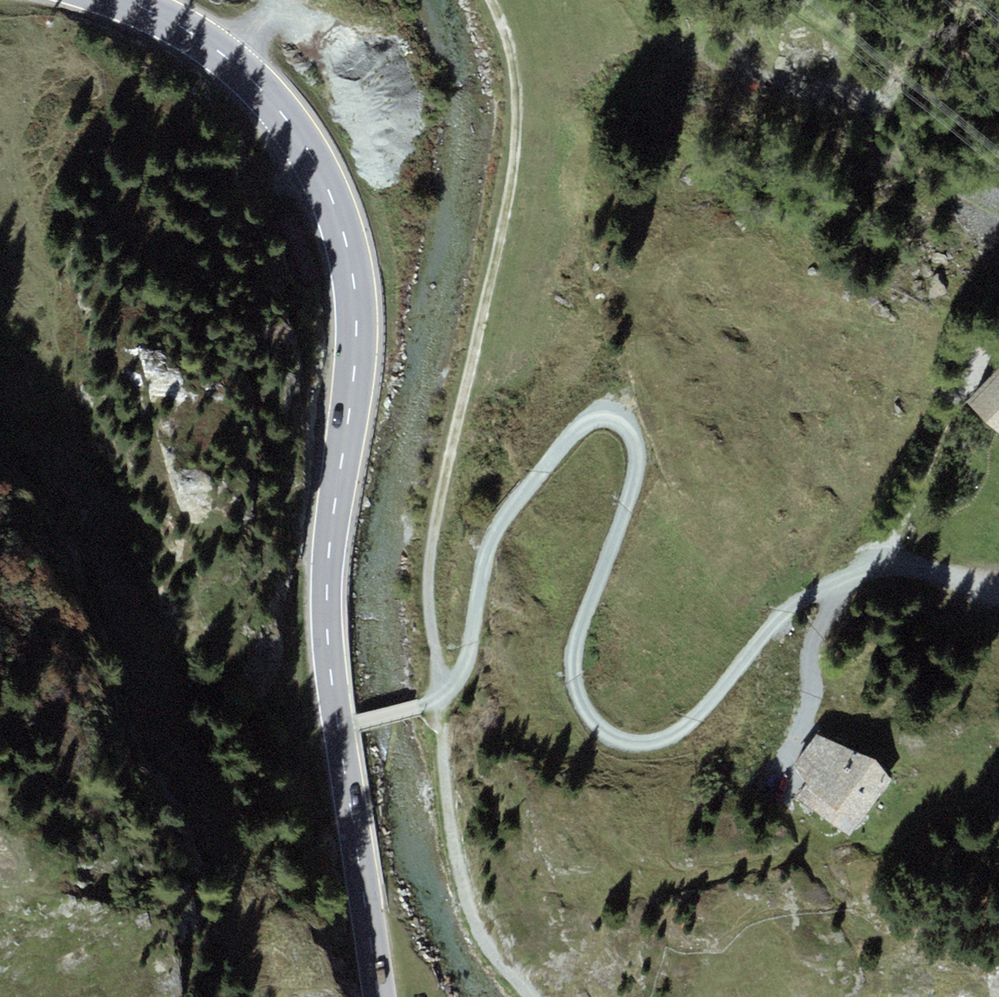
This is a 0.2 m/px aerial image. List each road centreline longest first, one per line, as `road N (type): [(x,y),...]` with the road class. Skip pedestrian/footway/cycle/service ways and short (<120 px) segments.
road 1 (track): [(437,701),(464,664),(492,537),(571,436),(602,419),(631,434),(635,461),(583,631),(578,680),(602,731),(636,747),(678,735),(758,643),(799,604),(835,586),(887,582),(998,597)]
road 2 (primary): [(338,728),(327,588),(356,316),(338,214),(311,153),(255,84),(200,38),(117,0)]
road 3 (track): [(489,0),(514,65),(513,183),(430,557),(437,701)]
road 4 (track): [(437,701),(458,868),(479,934),(530,996)]
road 5 (primary): [(379,996),(338,728)]
road 6 (track): [(783,619),(772,659),(767,748)]

